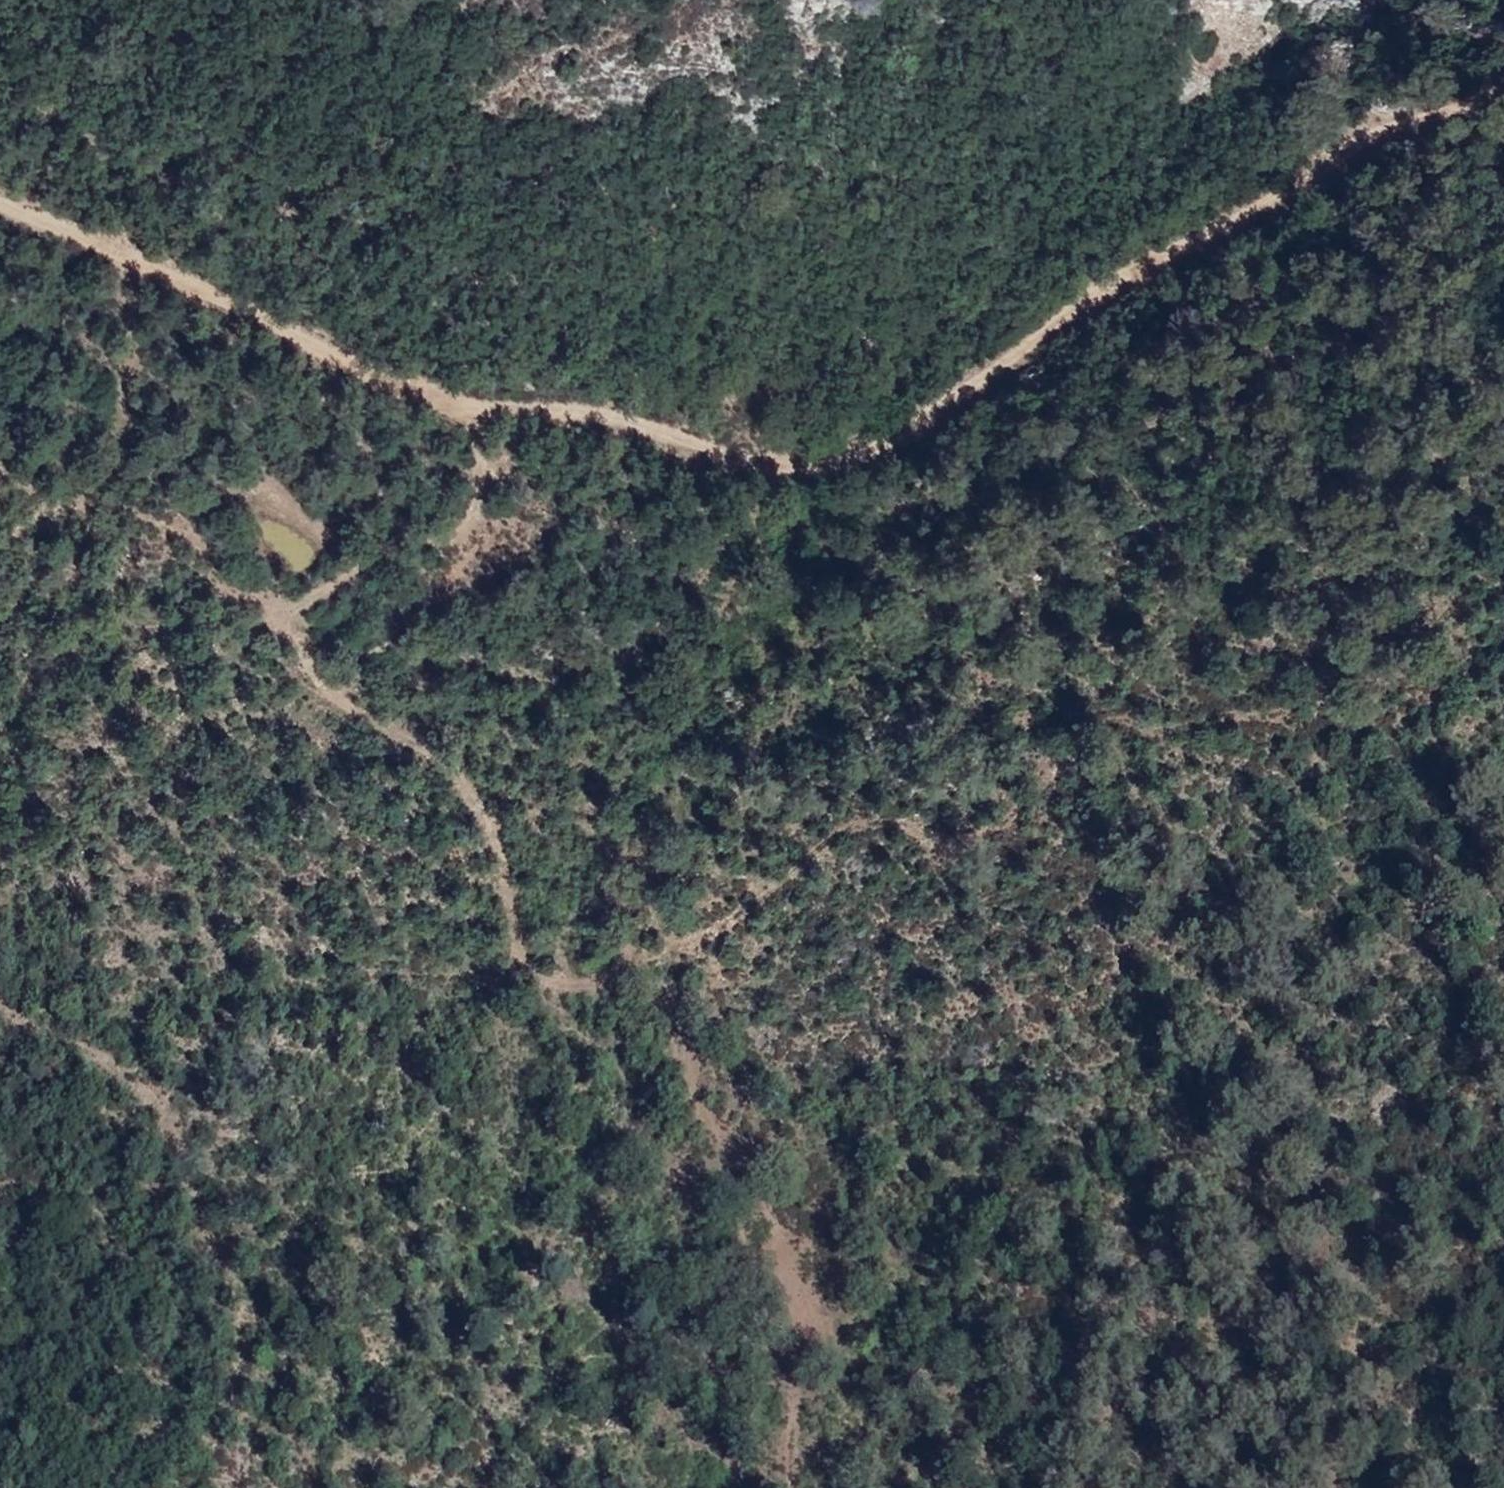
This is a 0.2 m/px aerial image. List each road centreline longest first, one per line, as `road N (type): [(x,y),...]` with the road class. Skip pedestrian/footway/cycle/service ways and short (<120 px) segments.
road 1 (track): [(0,203),(334,359),(504,415),(733,457),(798,455),(882,429),(982,378),(1151,258),(1425,115),(1503,100)]

